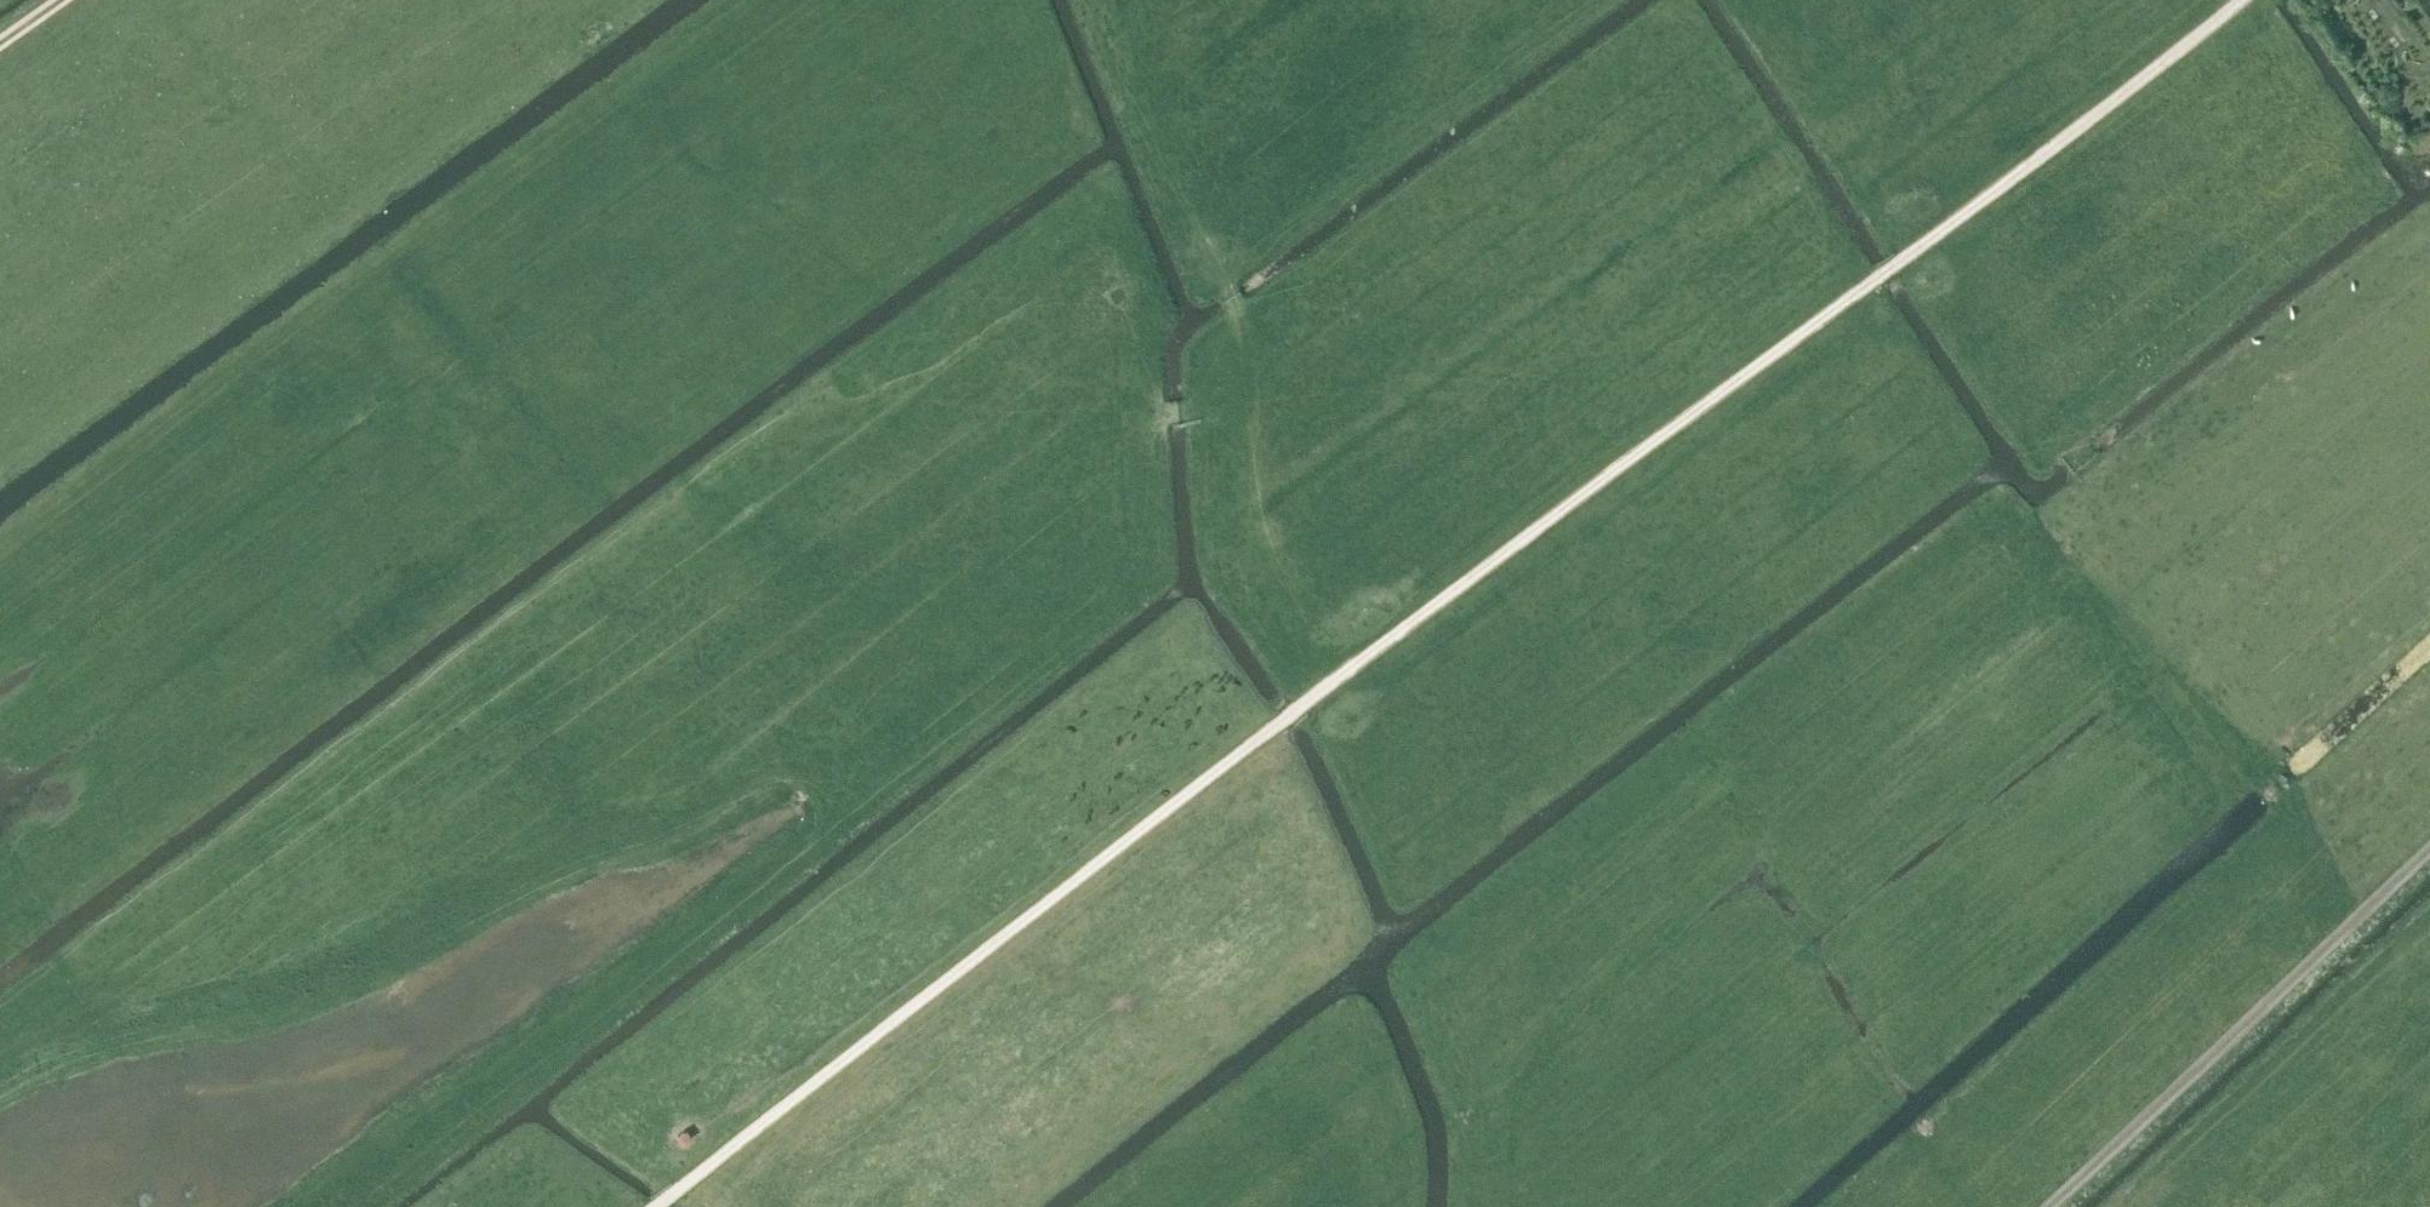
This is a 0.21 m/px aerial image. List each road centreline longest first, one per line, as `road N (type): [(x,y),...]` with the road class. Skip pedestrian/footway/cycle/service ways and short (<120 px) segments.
road 1 (track): [(2240,0),(1289,716),(656,1206)]
road 2 (track): [(2046,1206),(2429,848)]

